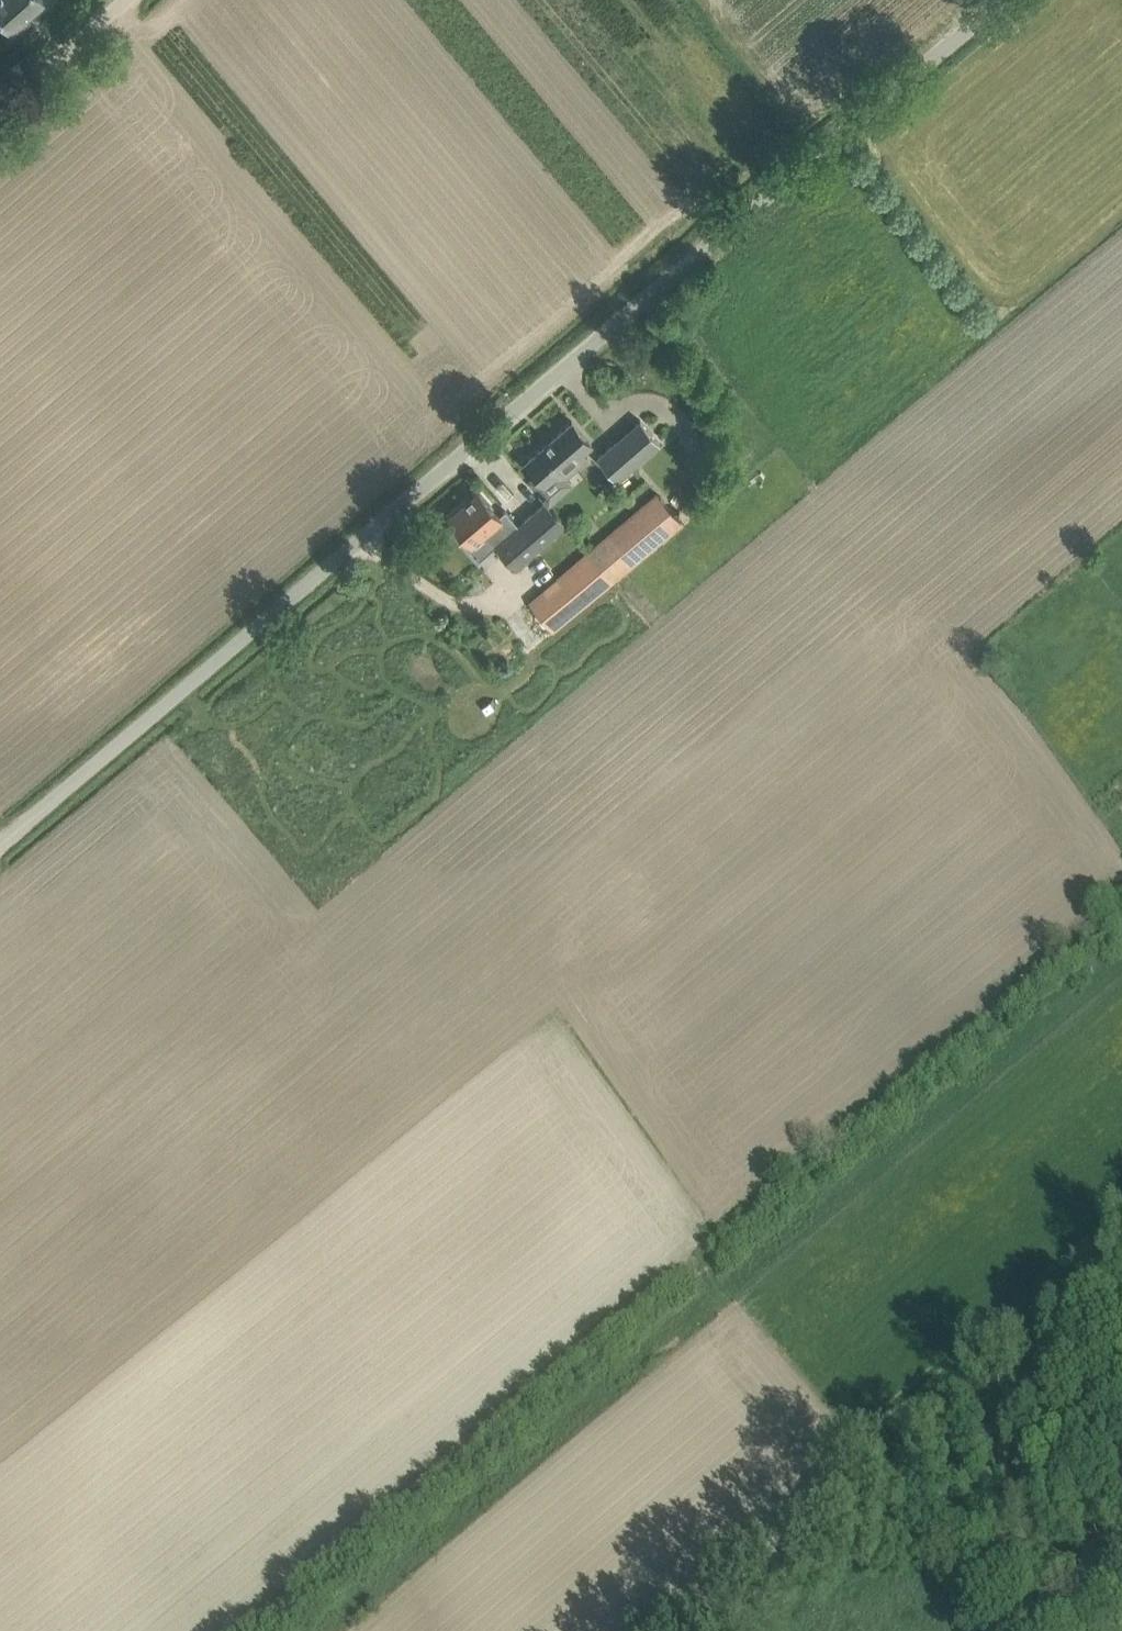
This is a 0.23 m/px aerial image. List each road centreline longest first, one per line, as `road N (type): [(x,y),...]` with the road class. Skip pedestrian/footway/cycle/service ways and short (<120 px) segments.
road 1 (unclassified): [(0,846),(1003,0)]
road 2 (track): [(717,1630),(1121,1272)]
road 3 (unclassified): [(37,81),(127,0)]

